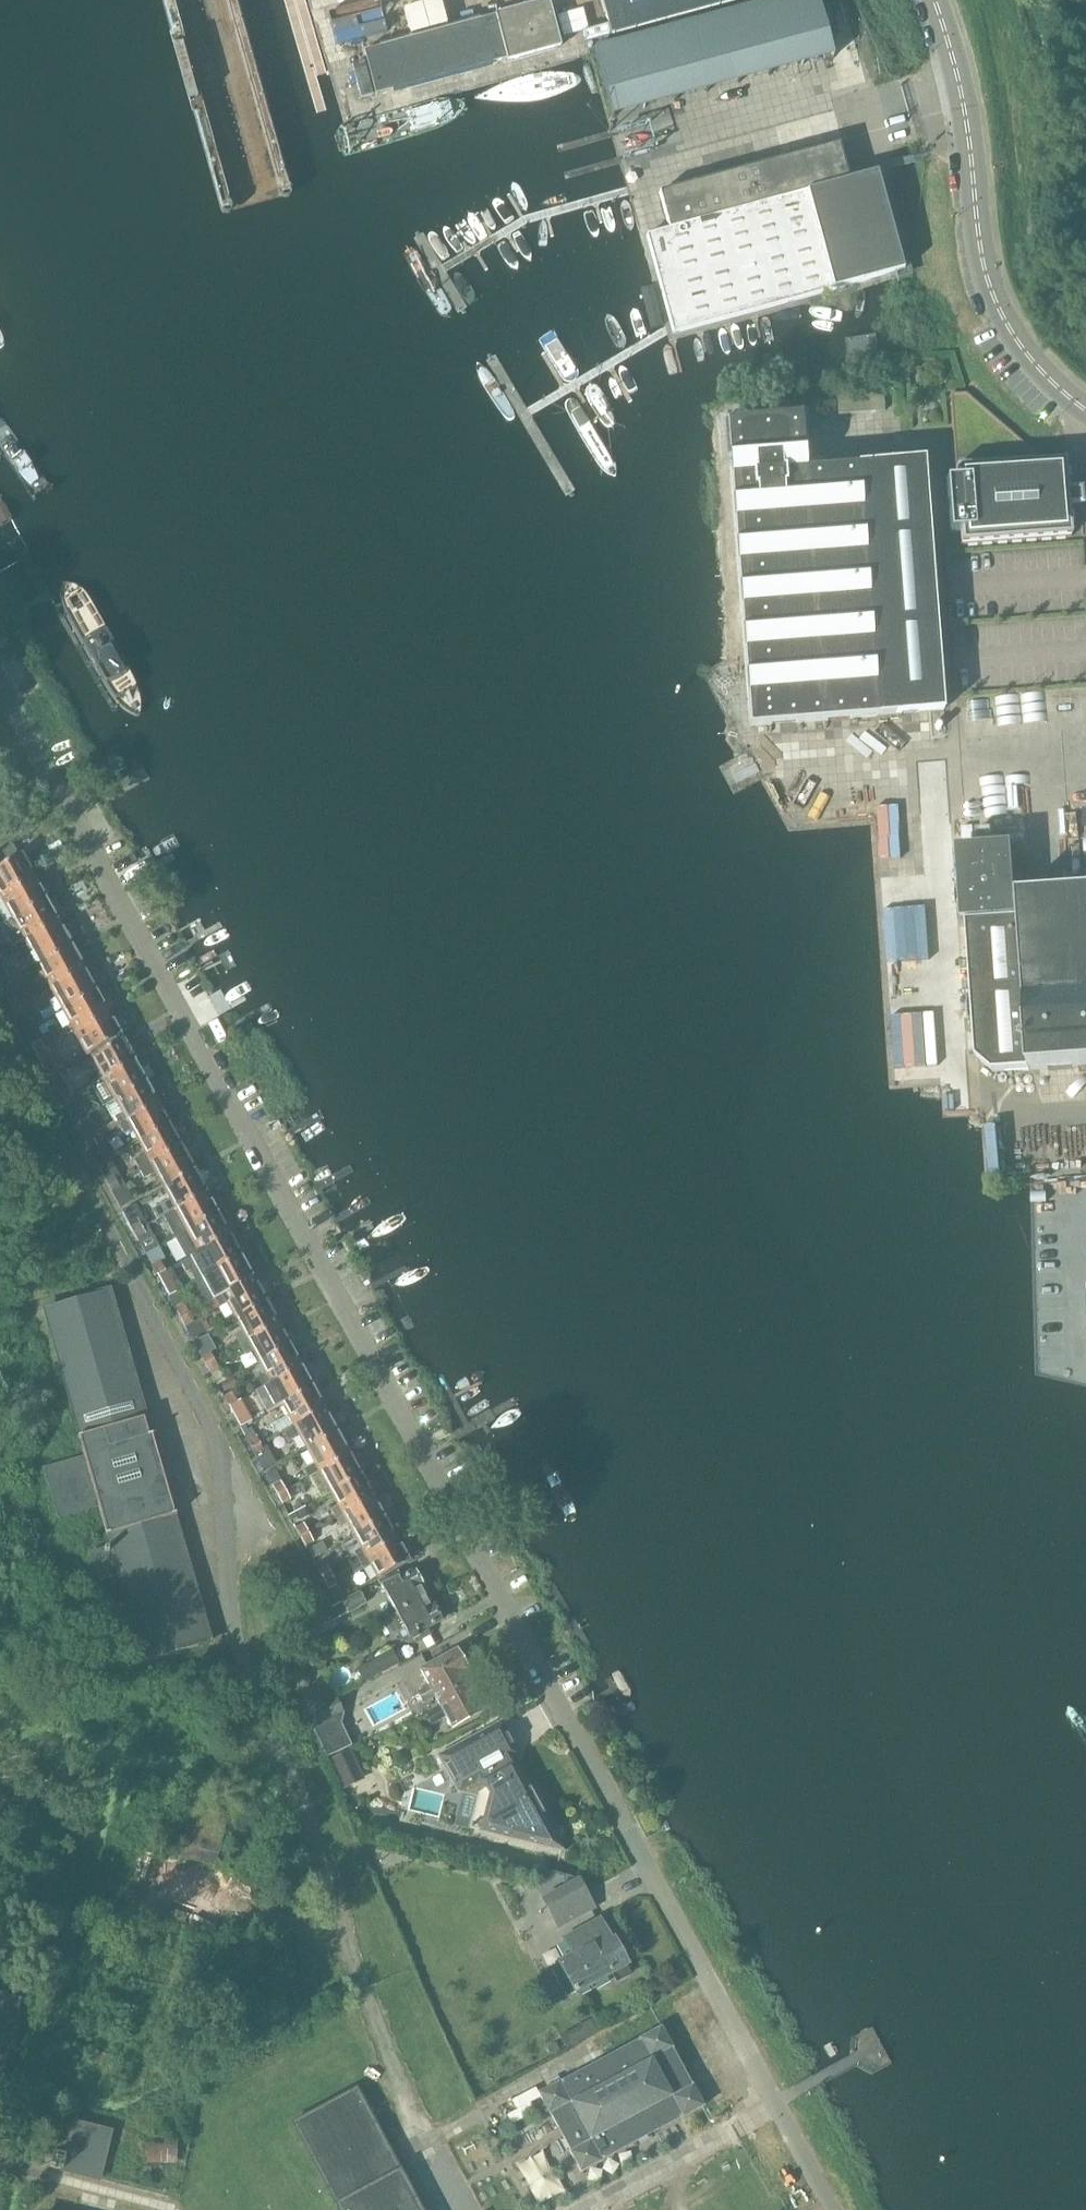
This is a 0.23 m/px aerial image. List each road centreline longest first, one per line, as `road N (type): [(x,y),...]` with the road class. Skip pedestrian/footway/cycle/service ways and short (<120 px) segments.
road 1 (residential): [(774,2102),(335,1335),(111,915),(85,811),(0,664)]
road 2 (unclassified): [(442,2209),(238,1637),(216,1435),(145,1292),(0,1053)]
road 3 (unclassified): [(1085,410),(1031,354),(1001,307),(979,237),(959,86),(933,0)]
road 4 (unclassified): [(580,2209),(774,2102)]
road 5 (unclassified): [(835,2209),(774,2102)]

